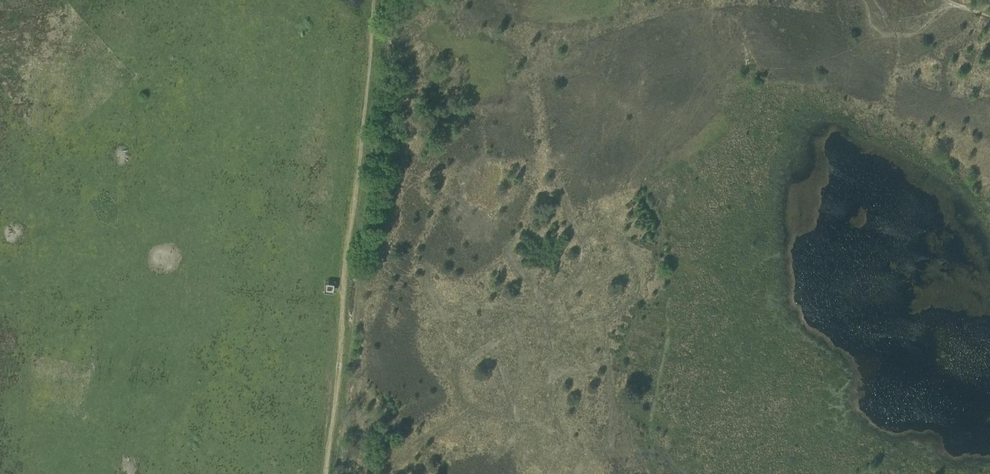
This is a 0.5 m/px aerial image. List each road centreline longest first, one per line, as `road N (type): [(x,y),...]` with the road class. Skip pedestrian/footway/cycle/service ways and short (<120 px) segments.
road 1 (track): [(323,473),(372,0)]

